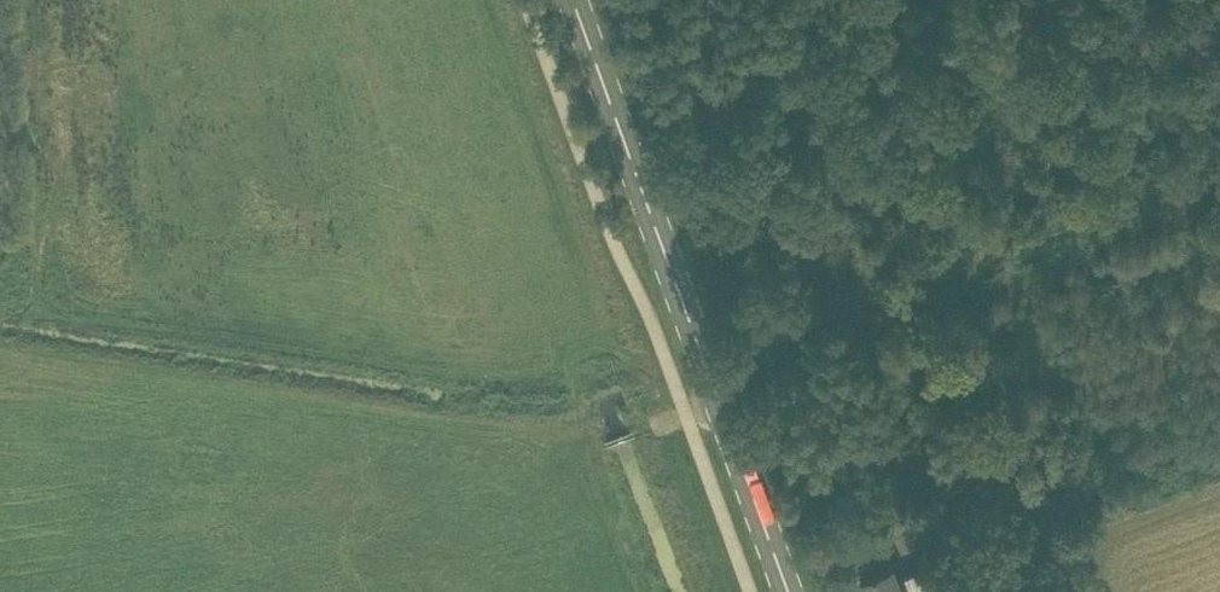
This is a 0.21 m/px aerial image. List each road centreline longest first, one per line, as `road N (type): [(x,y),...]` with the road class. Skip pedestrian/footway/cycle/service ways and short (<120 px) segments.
road 1 (primary): [(781,591),(564,0)]

